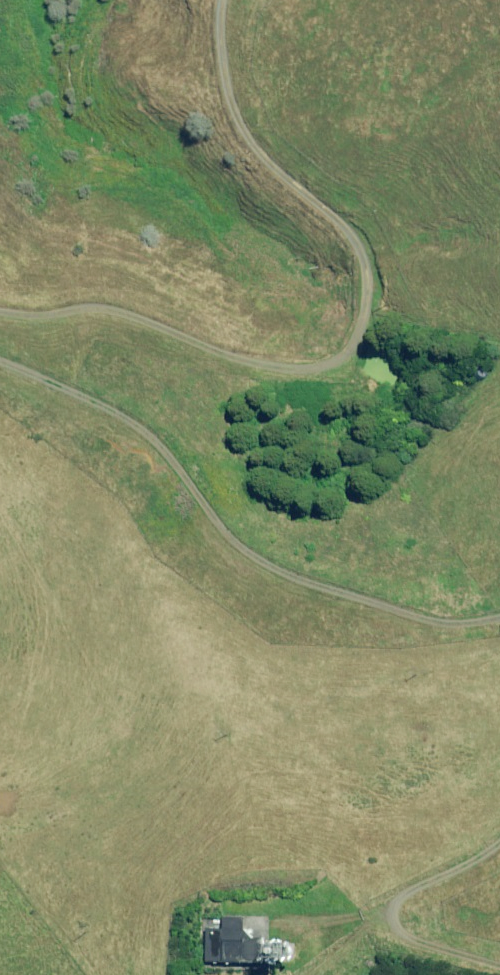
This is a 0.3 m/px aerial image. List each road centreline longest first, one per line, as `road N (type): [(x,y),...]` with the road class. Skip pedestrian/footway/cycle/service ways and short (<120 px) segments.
road 1 (track): [(235,0),(226,17),(225,72),(249,136),(362,242),(363,309),(335,354),(263,368),(88,297),(0,307)]
road 2 (track): [(0,357),(151,421),(188,465),(212,524),(275,568),(371,600),(499,615)]

